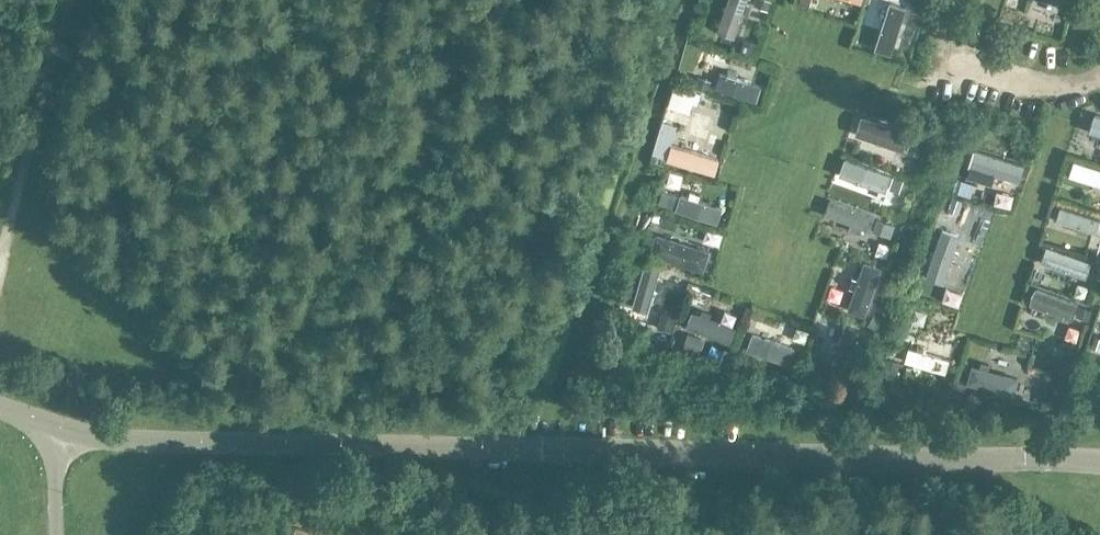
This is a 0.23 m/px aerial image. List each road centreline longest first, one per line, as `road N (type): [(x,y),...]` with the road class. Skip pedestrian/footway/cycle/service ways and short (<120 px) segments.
road 1 (unclassified): [(1099,463),(263,450),(54,431)]
road 2 (track): [(72,0),(0,269)]

